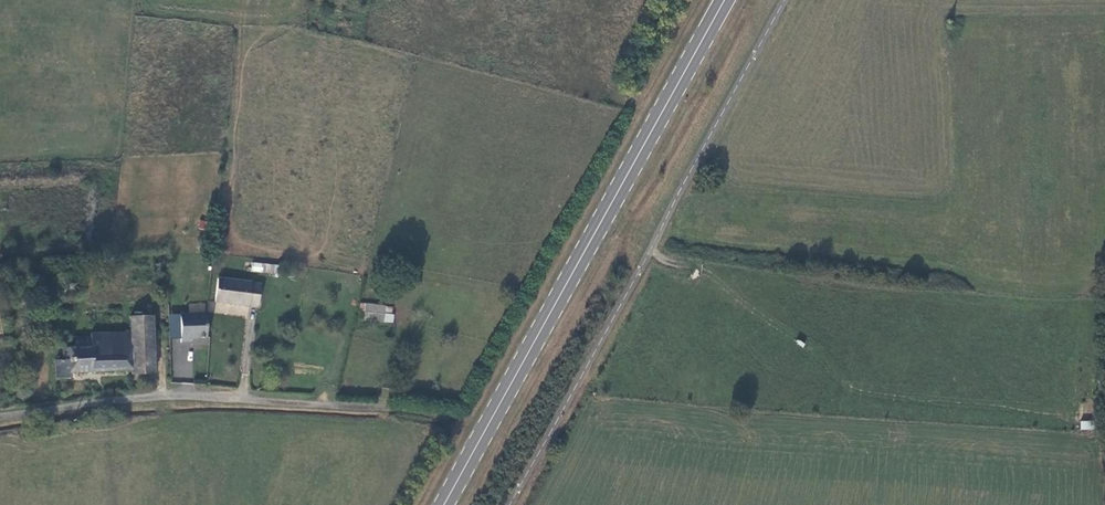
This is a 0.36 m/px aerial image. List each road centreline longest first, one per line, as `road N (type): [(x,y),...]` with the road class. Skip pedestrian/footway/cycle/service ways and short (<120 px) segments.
road 1 (secondary): [(445,504),(724,0)]
road 2 (unclassified): [(446,418),(207,397),(0,420)]

